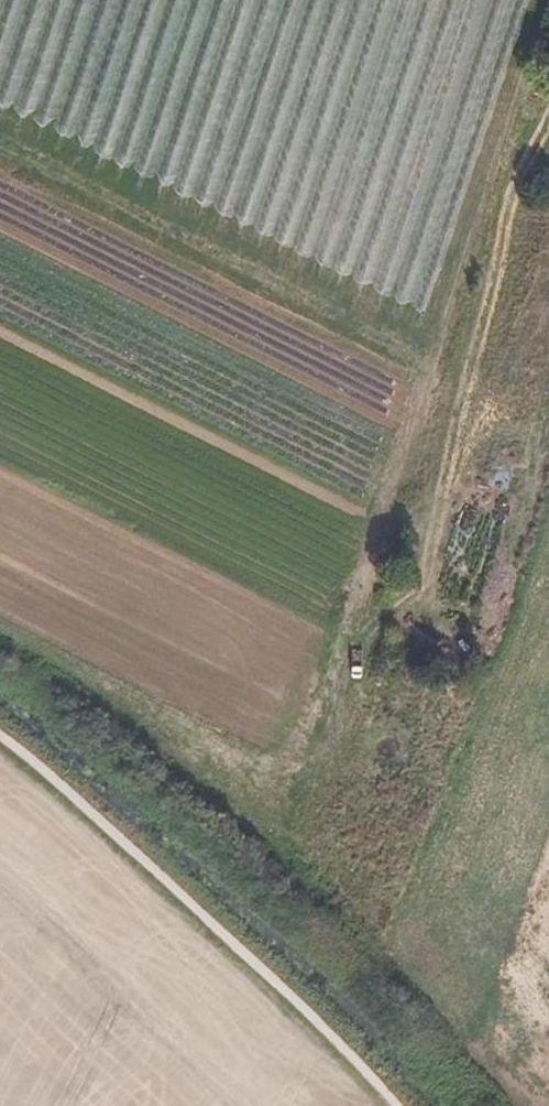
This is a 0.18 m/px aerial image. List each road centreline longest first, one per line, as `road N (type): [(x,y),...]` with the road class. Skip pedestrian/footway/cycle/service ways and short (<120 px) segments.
road 1 (track): [(399,1105),(250,956),(0,732)]

